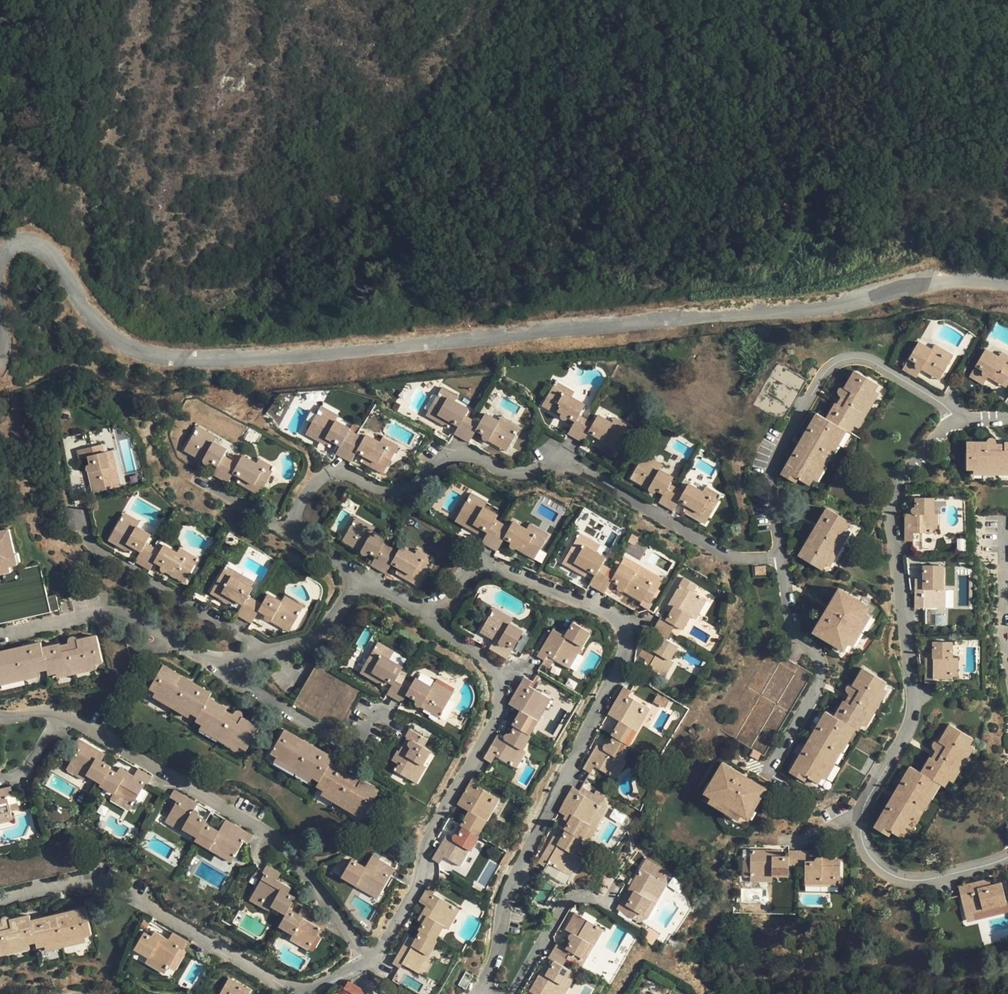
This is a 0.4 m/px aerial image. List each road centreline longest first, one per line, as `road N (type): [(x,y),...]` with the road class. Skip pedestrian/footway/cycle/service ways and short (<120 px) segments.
road 1 (residential): [(0,377),(13,360),(4,275),(18,254),(46,247),(117,342),(177,364),(470,346),(1007,290)]
road 2 (residential): [(479,990),(508,918),(511,886),(625,659),(625,636),(614,612),(487,564),(465,570),(427,612)]
road 3 (residential): [(1007,852),(953,876),(901,879),(872,863),(860,821),(914,709),(893,508),(913,465),(955,422)]
road 4 (residential): [(292,526),(326,474),(341,471),(405,493),(448,453),(465,451),(513,476),(577,470),(729,558),(780,557)]
road 5 (residential): [(365,960),(379,952),(420,881),(425,846),(496,721),(502,691),(494,662),(434,629),(427,612)]
road 6 (residential): [(60,715),(264,829),(292,856),(365,960)]
road 7 (residential): [(955,422),(932,397),(870,360),(835,363),(772,459),(780,557)]
road 8 (residential): [(297,993),(117,888),(88,879),(0,899)]
road 9 (residential): [(262,653),(100,553),(78,510)]
road 10 (residential): [(224,661),(135,617),(105,612),(0,637)]
road 11 (residential): [(780,557),(792,628),(819,657),(821,675),(770,770)]
road 12 (residential): [(224,661),(241,685),(350,747),(375,705)]
road 13 (residential): [(610,900),(580,896),(568,905),(512,993)]
road 14 (residential): [(356,578),(328,624),(302,643),(262,653)]
road 15 (residential): [(1007,653),(1002,526)]

